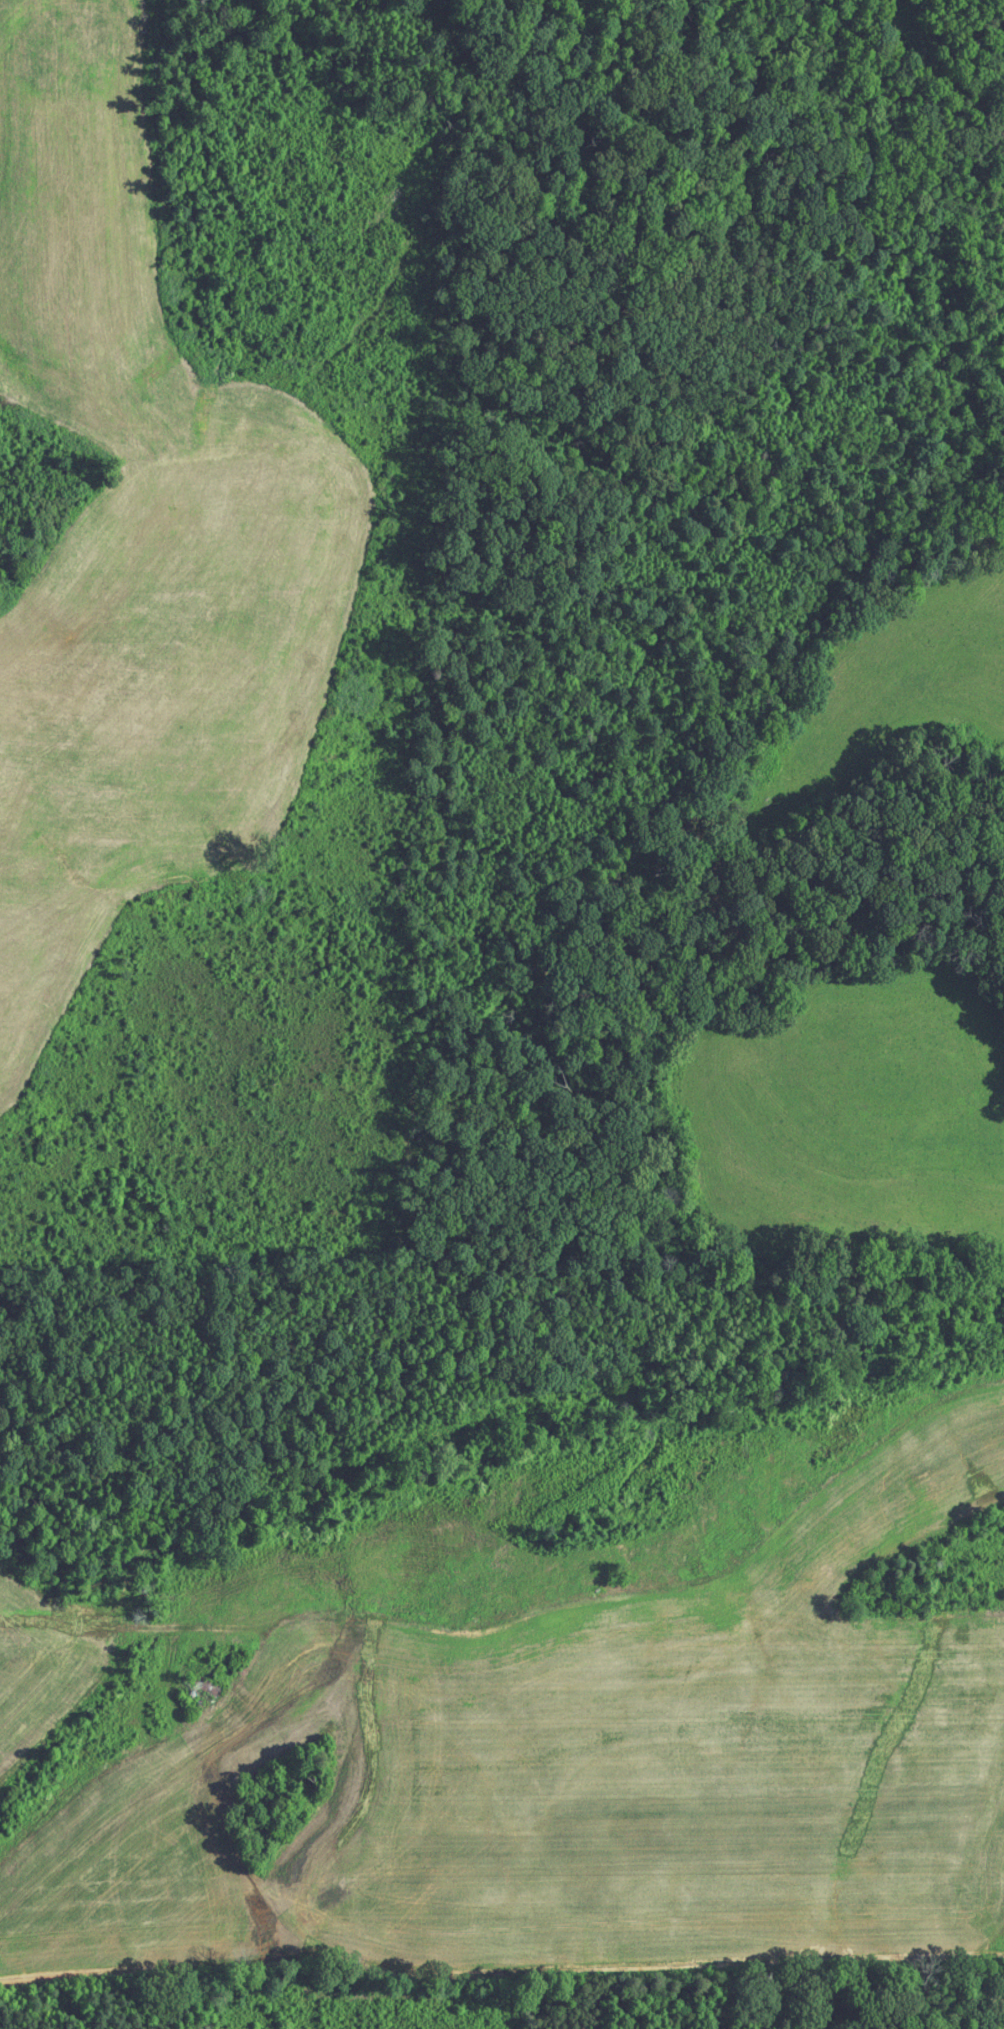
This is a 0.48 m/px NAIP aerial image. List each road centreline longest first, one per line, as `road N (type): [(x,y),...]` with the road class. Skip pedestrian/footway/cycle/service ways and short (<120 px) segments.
road 1 (residential): [(506,2028),(507,2018),(470,1982),(360,1976),(318,1955),(255,1876)]

